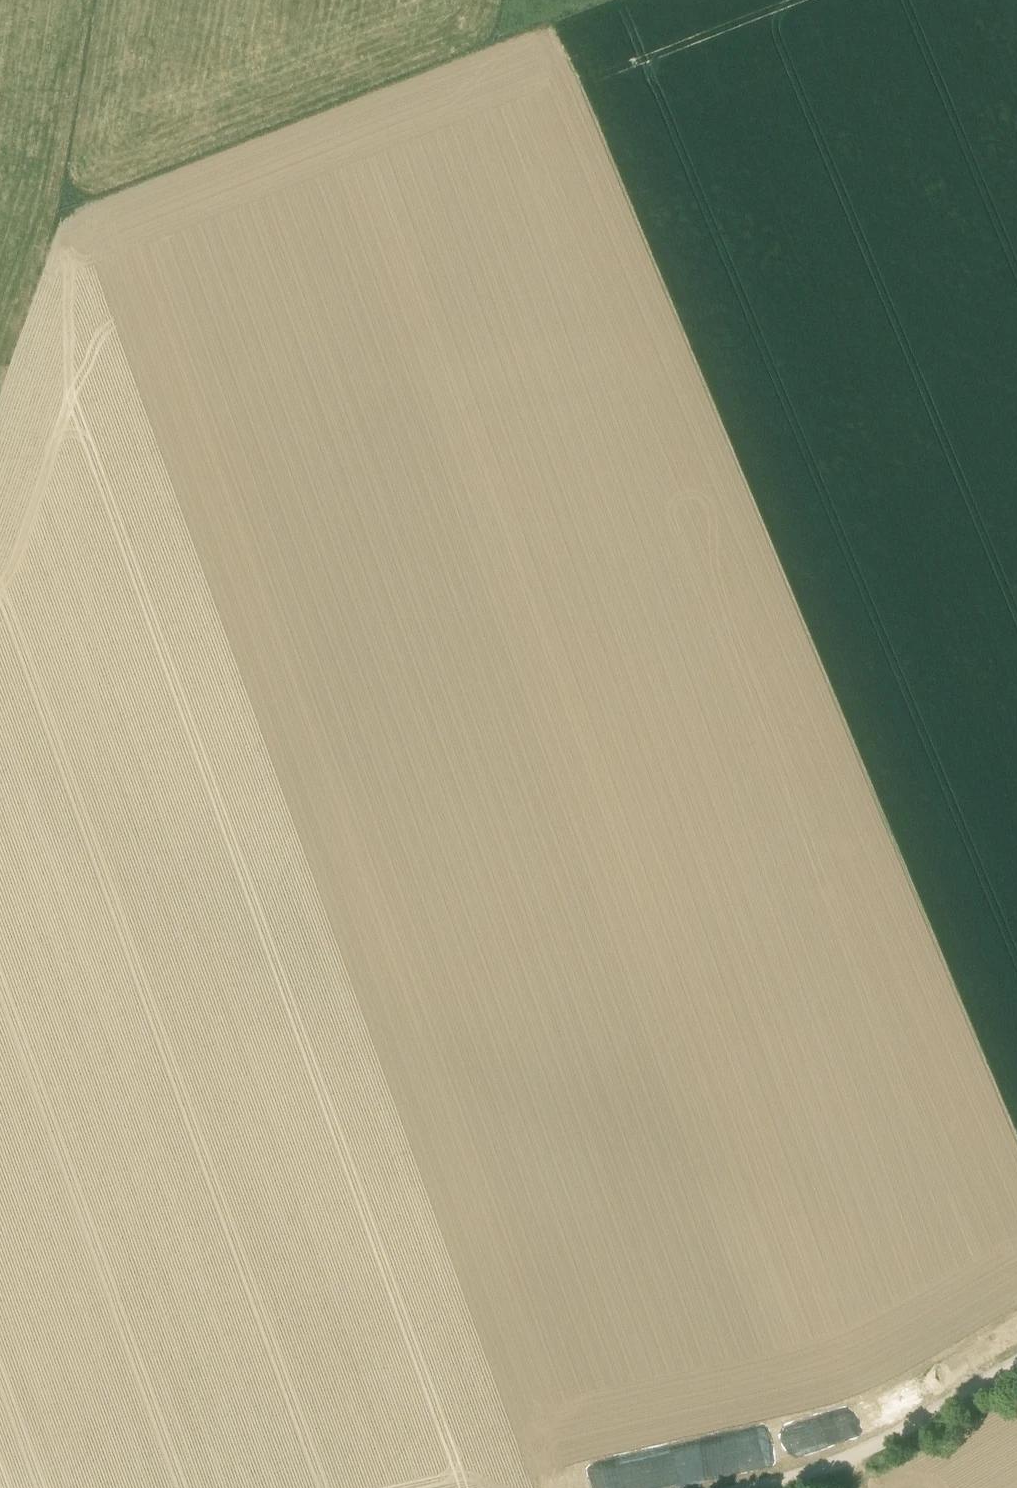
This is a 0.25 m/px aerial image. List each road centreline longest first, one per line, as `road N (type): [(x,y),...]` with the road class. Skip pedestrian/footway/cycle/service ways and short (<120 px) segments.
road 1 (track): [(1016,1365),(852,1462),(743,1487)]

